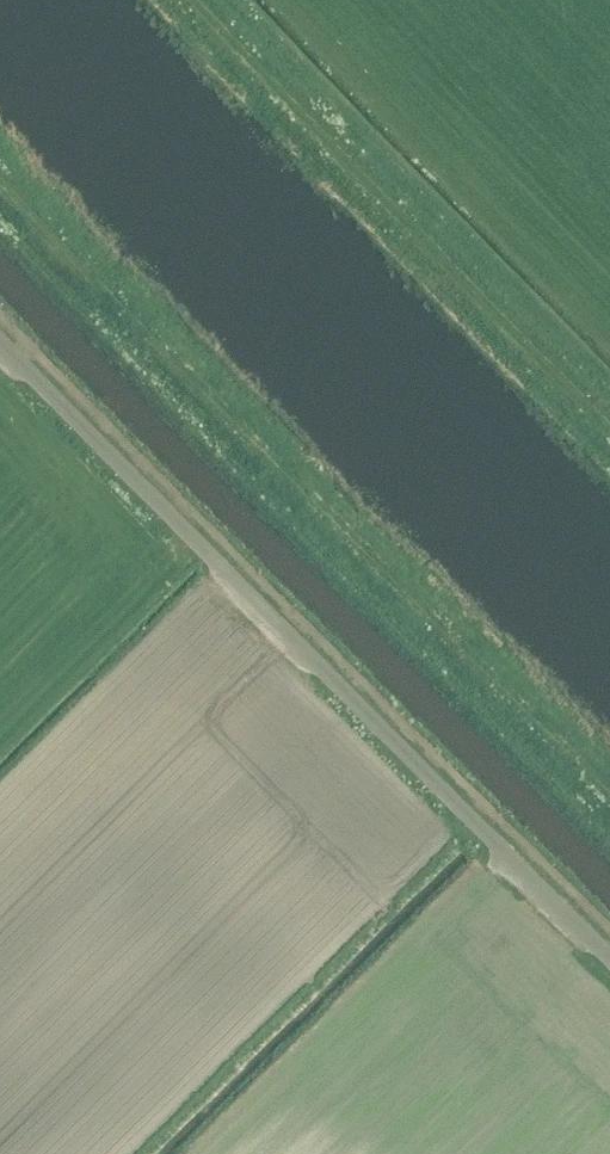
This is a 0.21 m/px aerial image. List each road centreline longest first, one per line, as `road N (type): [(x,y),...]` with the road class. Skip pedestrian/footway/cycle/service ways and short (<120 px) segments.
road 1 (unclassified): [(609,962),(0,348)]

